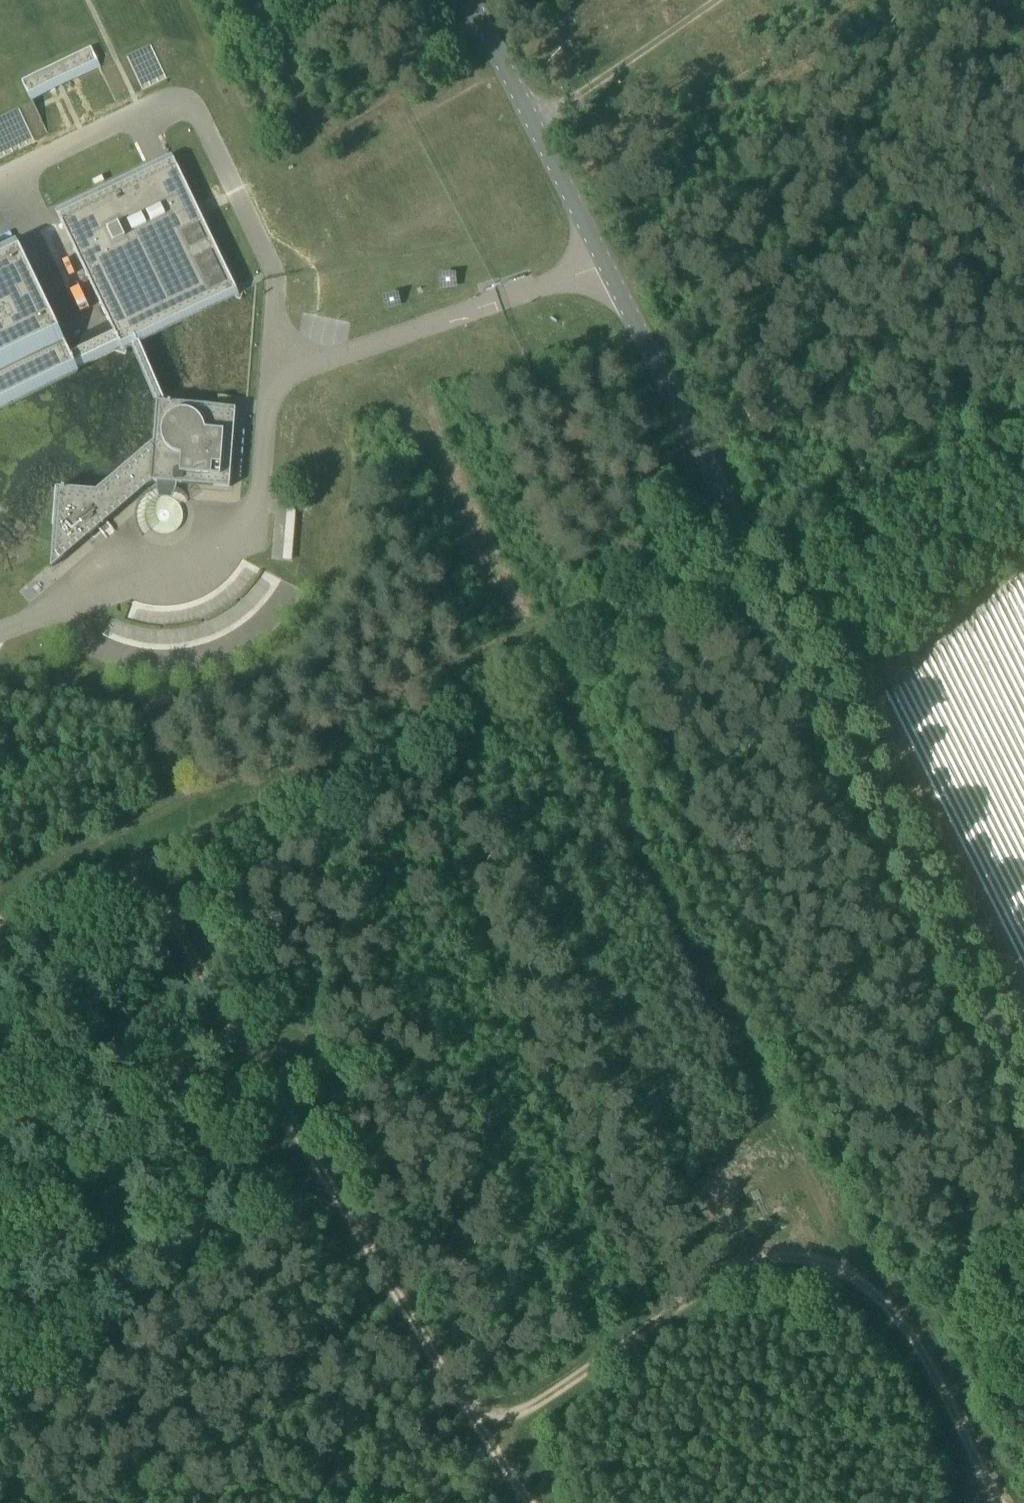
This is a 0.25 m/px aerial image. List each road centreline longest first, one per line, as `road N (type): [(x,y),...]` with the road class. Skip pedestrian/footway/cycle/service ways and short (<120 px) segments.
road 1 (unclassified): [(1023,1087),(472,0)]
road 2 (track): [(531,1502),(145,856)]
road 3 (track): [(1006,1502),(900,1313),(845,1262),(806,1247),(747,1255),(497,1455)]
road 4 (track): [(0,925),(436,705)]

